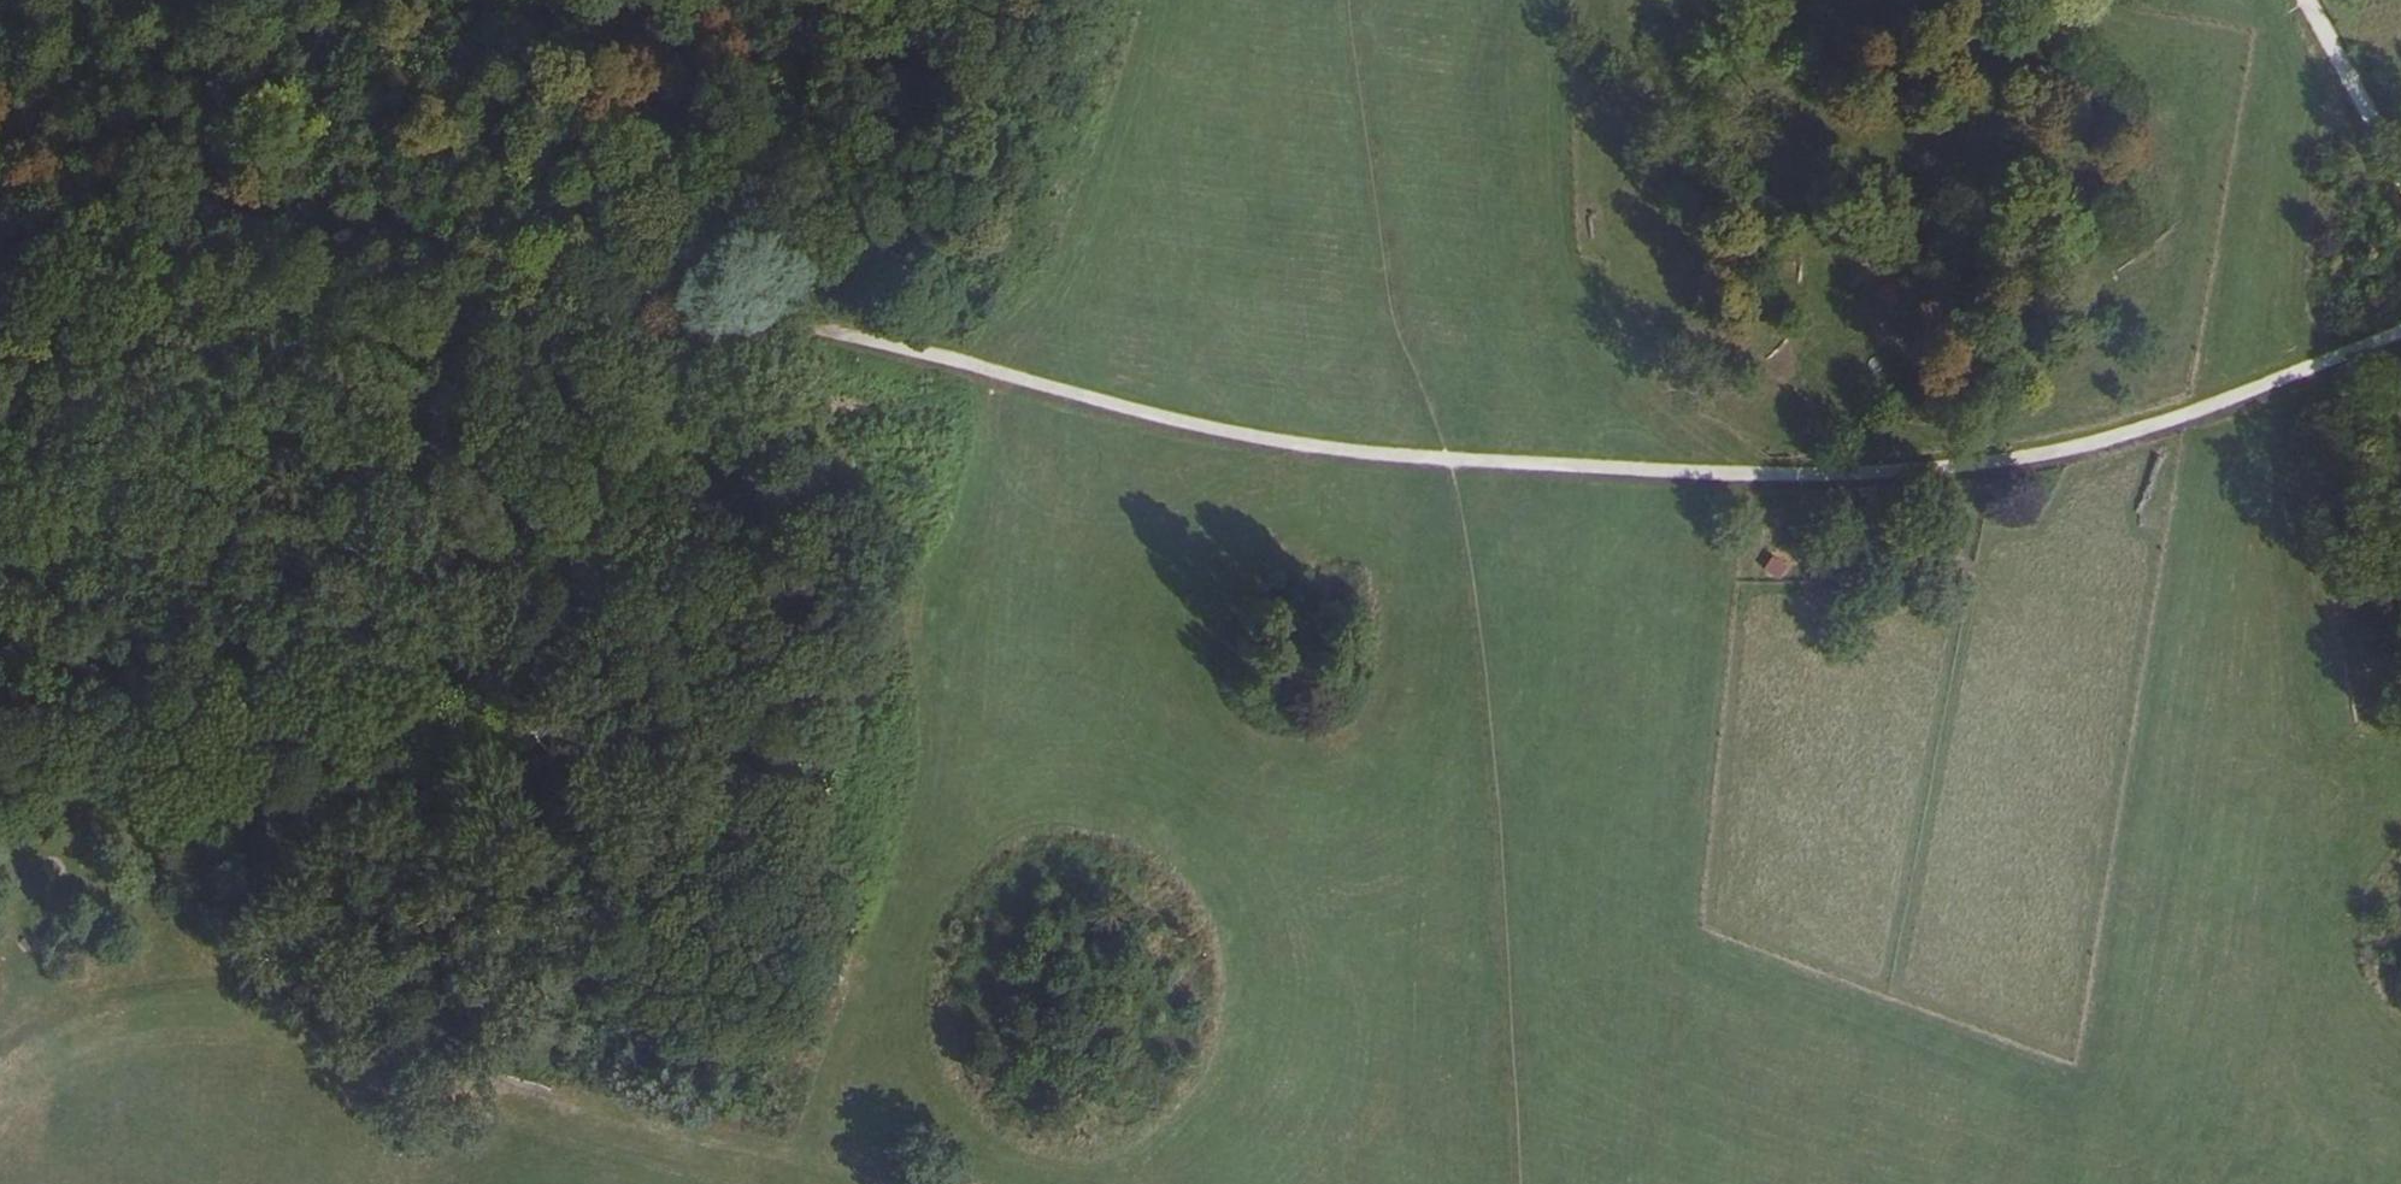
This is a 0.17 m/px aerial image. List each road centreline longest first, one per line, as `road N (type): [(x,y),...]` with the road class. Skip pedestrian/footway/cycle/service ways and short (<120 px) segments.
road 1 (track): [(2400,333),(2166,423),(1982,466),(1702,475),(1386,457),(1184,423),(850,332),(192,185),(7,135)]
road 2 (track): [(242,0),(0,138)]
road 3 (track): [(2400,174),(2306,0)]

